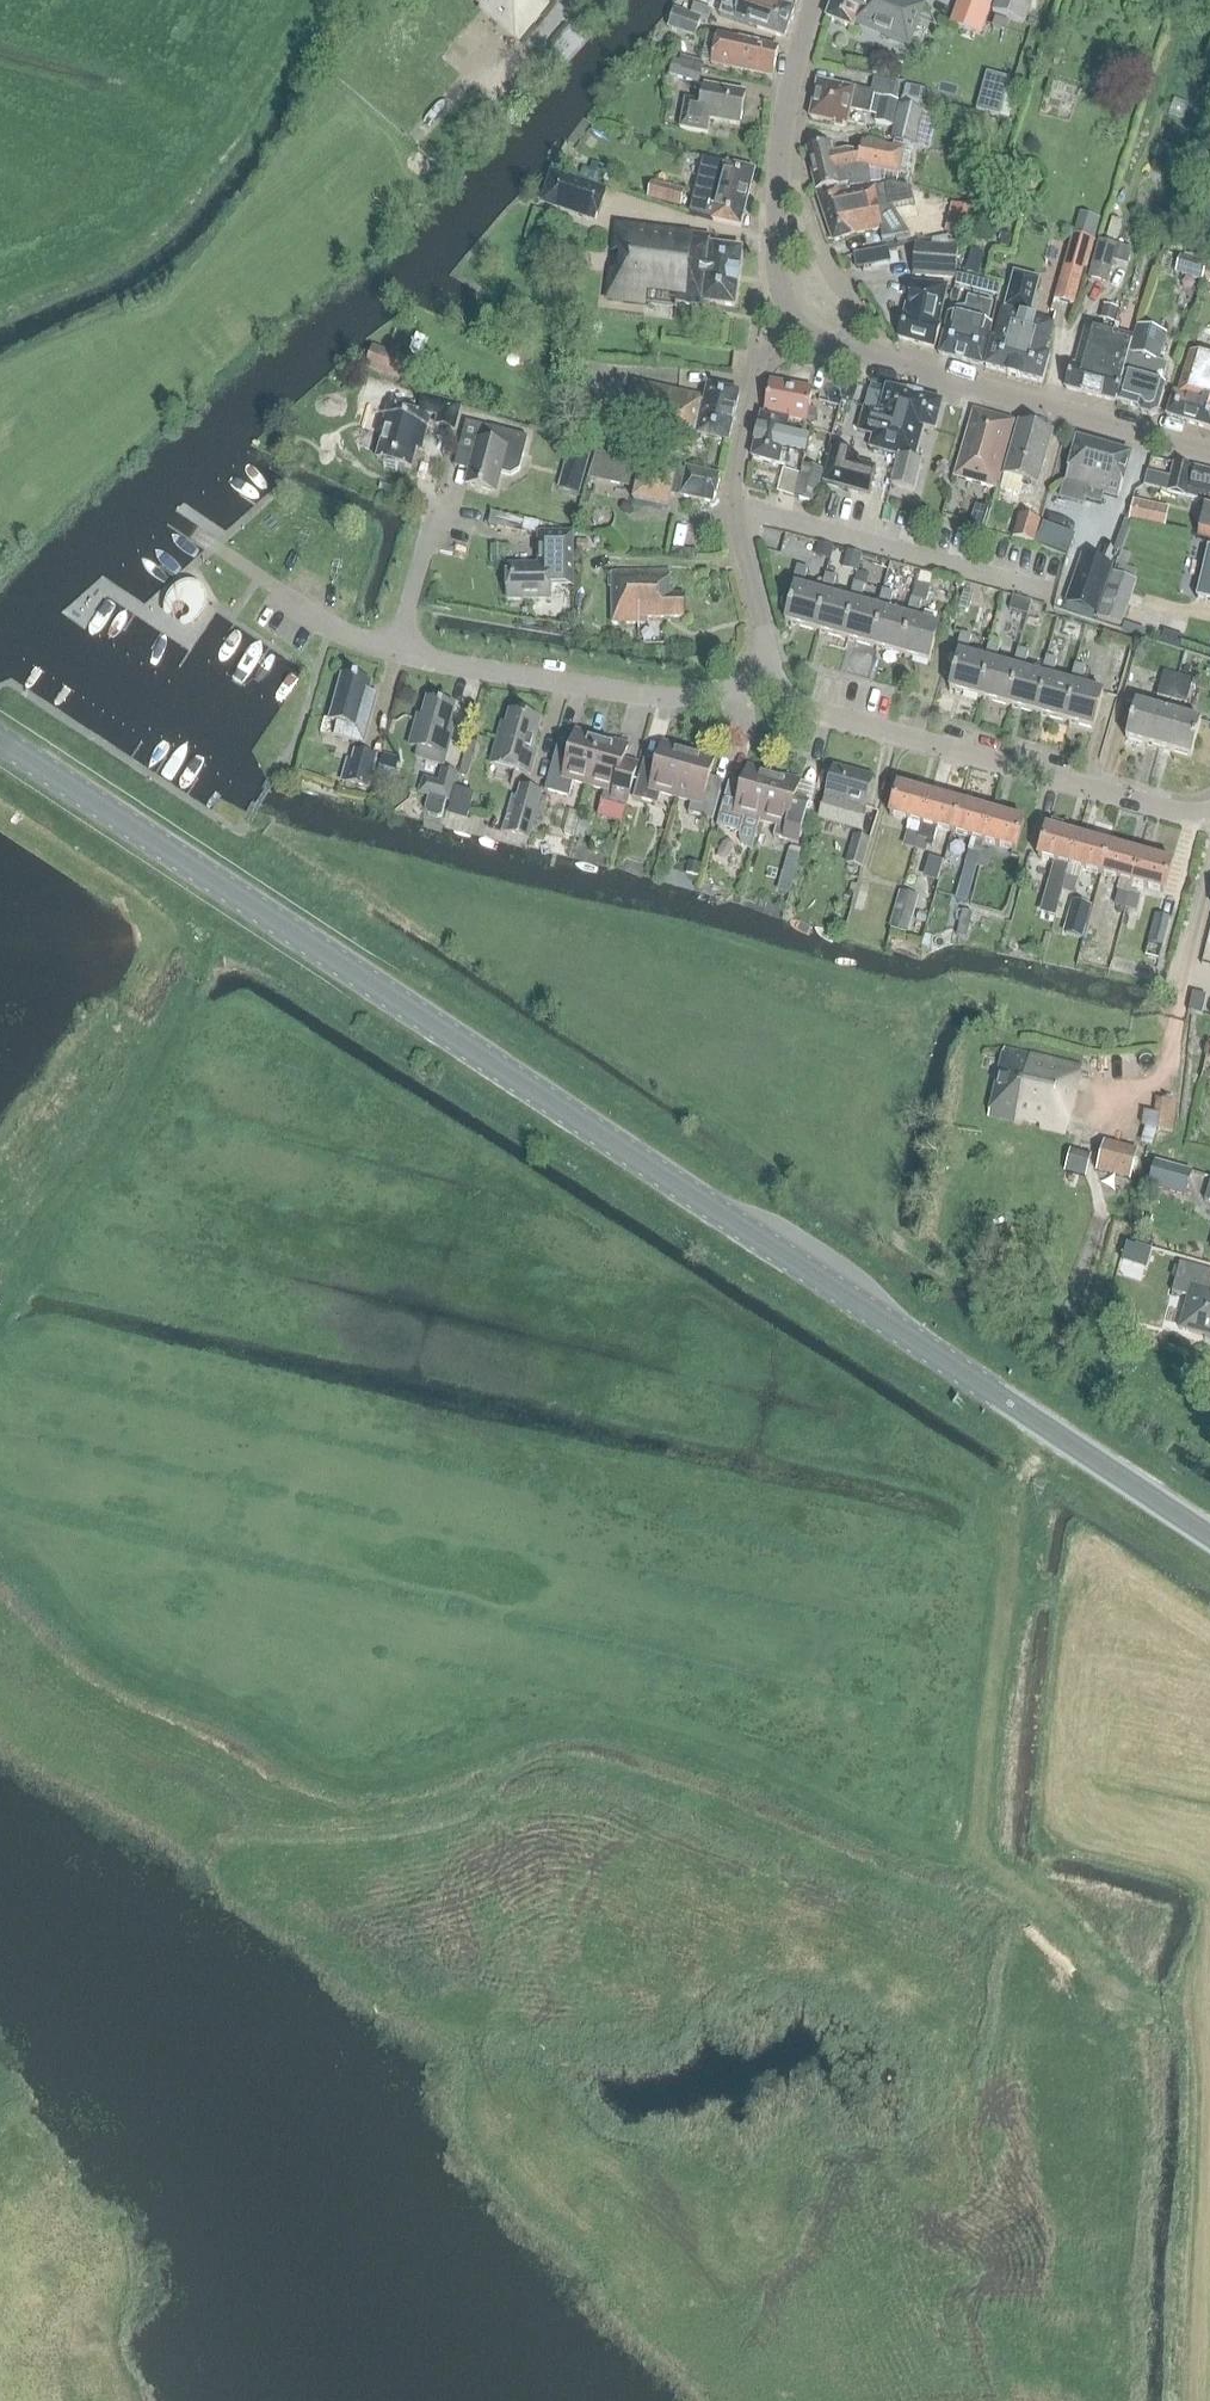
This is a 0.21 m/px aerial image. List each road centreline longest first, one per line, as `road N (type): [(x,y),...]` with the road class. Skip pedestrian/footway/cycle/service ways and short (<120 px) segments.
road 1 (primary): [(1209,1537),(0,740)]
road 2 (residential): [(760,670),(785,695),(826,714),(1182,811),(1209,809)]
road 3 (tertiary): [(1209,455),(847,353),(800,323)]
road 4 (residential): [(760,670),(704,693),(667,697),(394,651)]
road 5 (residential): [(800,323),(763,360),(734,480),(733,516),(768,646),(760,670)]
road 6 (tertiary): [(800,323),(779,288),(775,259),(783,123),(814,0)]
road 7 (residential): [(394,651),(438,513)]
road 8 (residential): [(394,651),(329,626),(280,595)]

